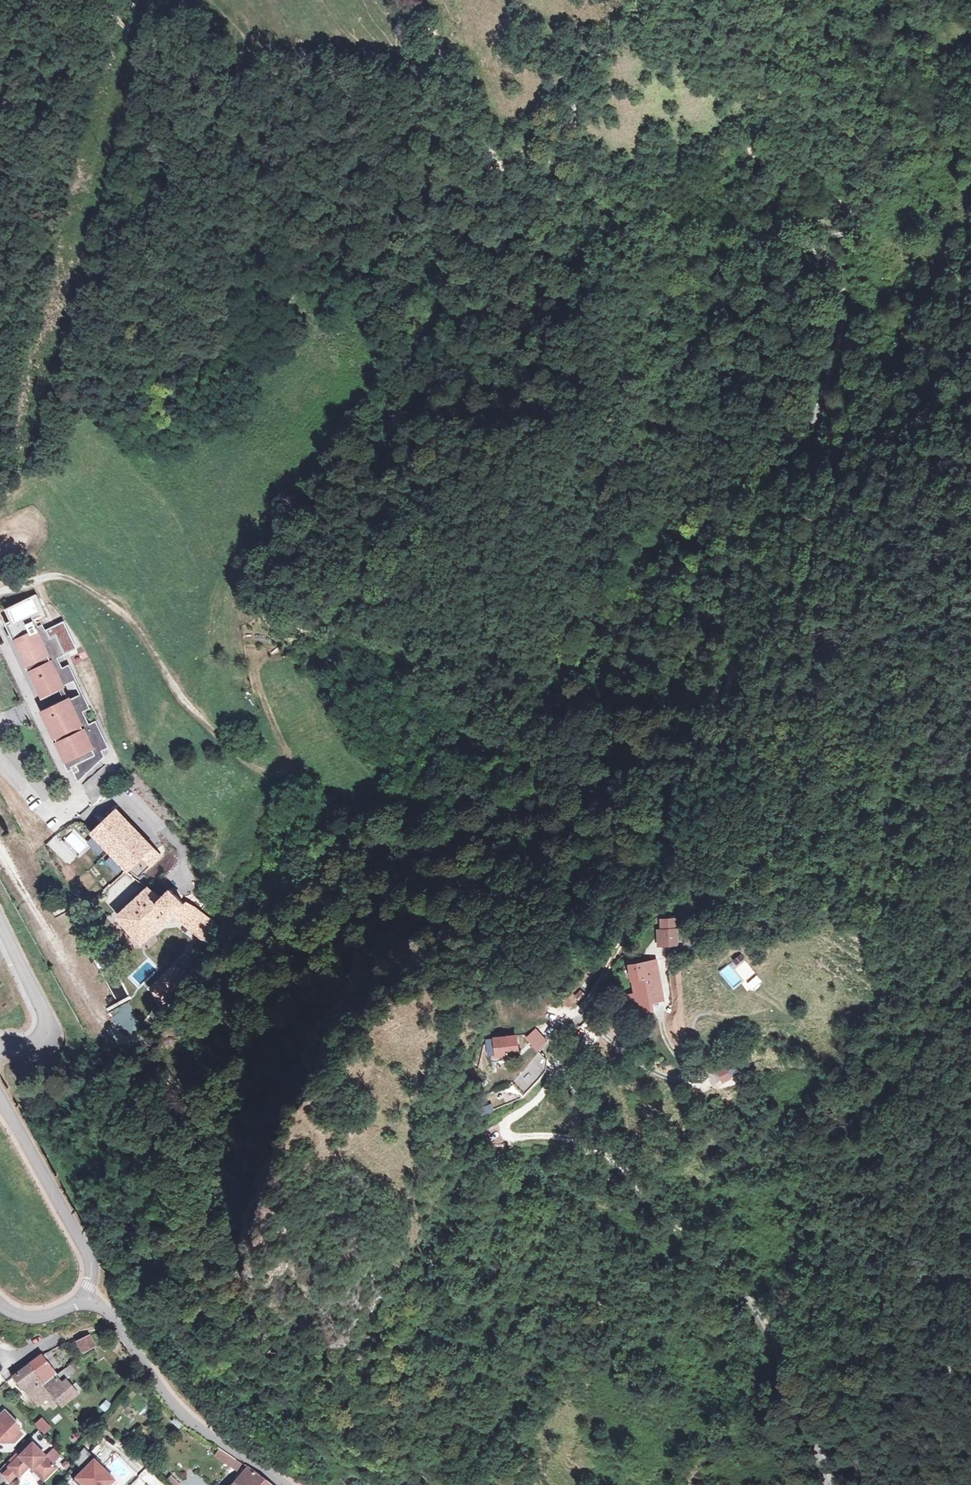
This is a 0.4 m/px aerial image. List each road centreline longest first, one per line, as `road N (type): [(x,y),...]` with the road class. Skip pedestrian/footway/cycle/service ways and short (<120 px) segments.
road 1 (track): [(578,1012),(684,835),(759,556),(828,385),(842,302),(834,258)]
road 2 (track): [(834,258),(808,244),(655,238),(473,157),(380,100),(252,84),(148,43),(101,0)]
road 3 (unclassified): [(828,1484),(756,1311),(638,1196),(556,1061),(562,1033),(578,1012)]
road 4 (unclassified): [(0,1303),(31,1316),(85,1300),(102,1308),(188,1420),(282,1484)]
road 5 (track): [(621,1172),(584,1143),(505,1131),(541,1097),(556,1061)]
road 6 (track): [(526,181),(482,67),(421,0)]
road 7 (track): [(46,0),(47,102),(29,110),(0,94)]

